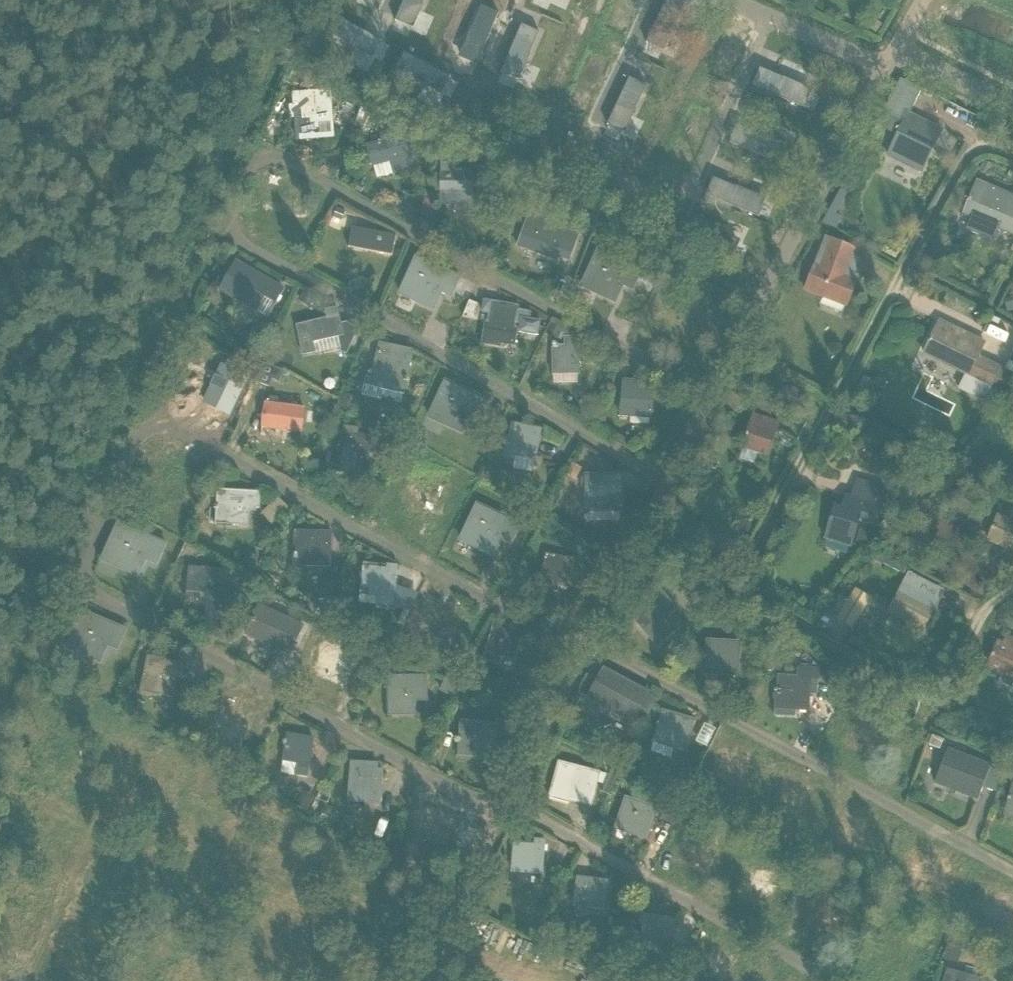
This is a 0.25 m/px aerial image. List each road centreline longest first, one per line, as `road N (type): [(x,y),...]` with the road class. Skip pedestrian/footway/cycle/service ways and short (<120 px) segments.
road 1 (unclassified): [(656,486),(258,250),(224,221),(287,54),(759,296)]
road 2 (unclassified): [(507,806),(107,592),(97,558),(147,436),(182,427),(586,633)]
road 3 (unclassified): [(1012,587),(980,618),(951,680),(932,691),(912,688),(751,578),(751,562),(958,162),(978,144),(1012,153)]
road 4 (unclassified): [(32,980),(104,809),(126,800),(442,971)]
road 5 (unclassified): [(586,633),(602,633),(1012,859)]
road 6 (unclassified): [(712,375),(326,160),(303,160)]
road 7 (unclassified): [(841,980),(513,793)]
road 8 (unclassified): [(759,296),(884,70)]
road 9 (unclassified): [(442,971),(445,939),(507,806)]
road 10 (unclassified): [(513,793),(586,633)]
road 11 (unclassified): [(884,70),(727,0)]
road 12 (unclassified): [(586,633),(656,486)]
road 13 (unclassified): [(1012,112),(896,52)]
road 14 (unclassified): [(656,486),(712,375)]

